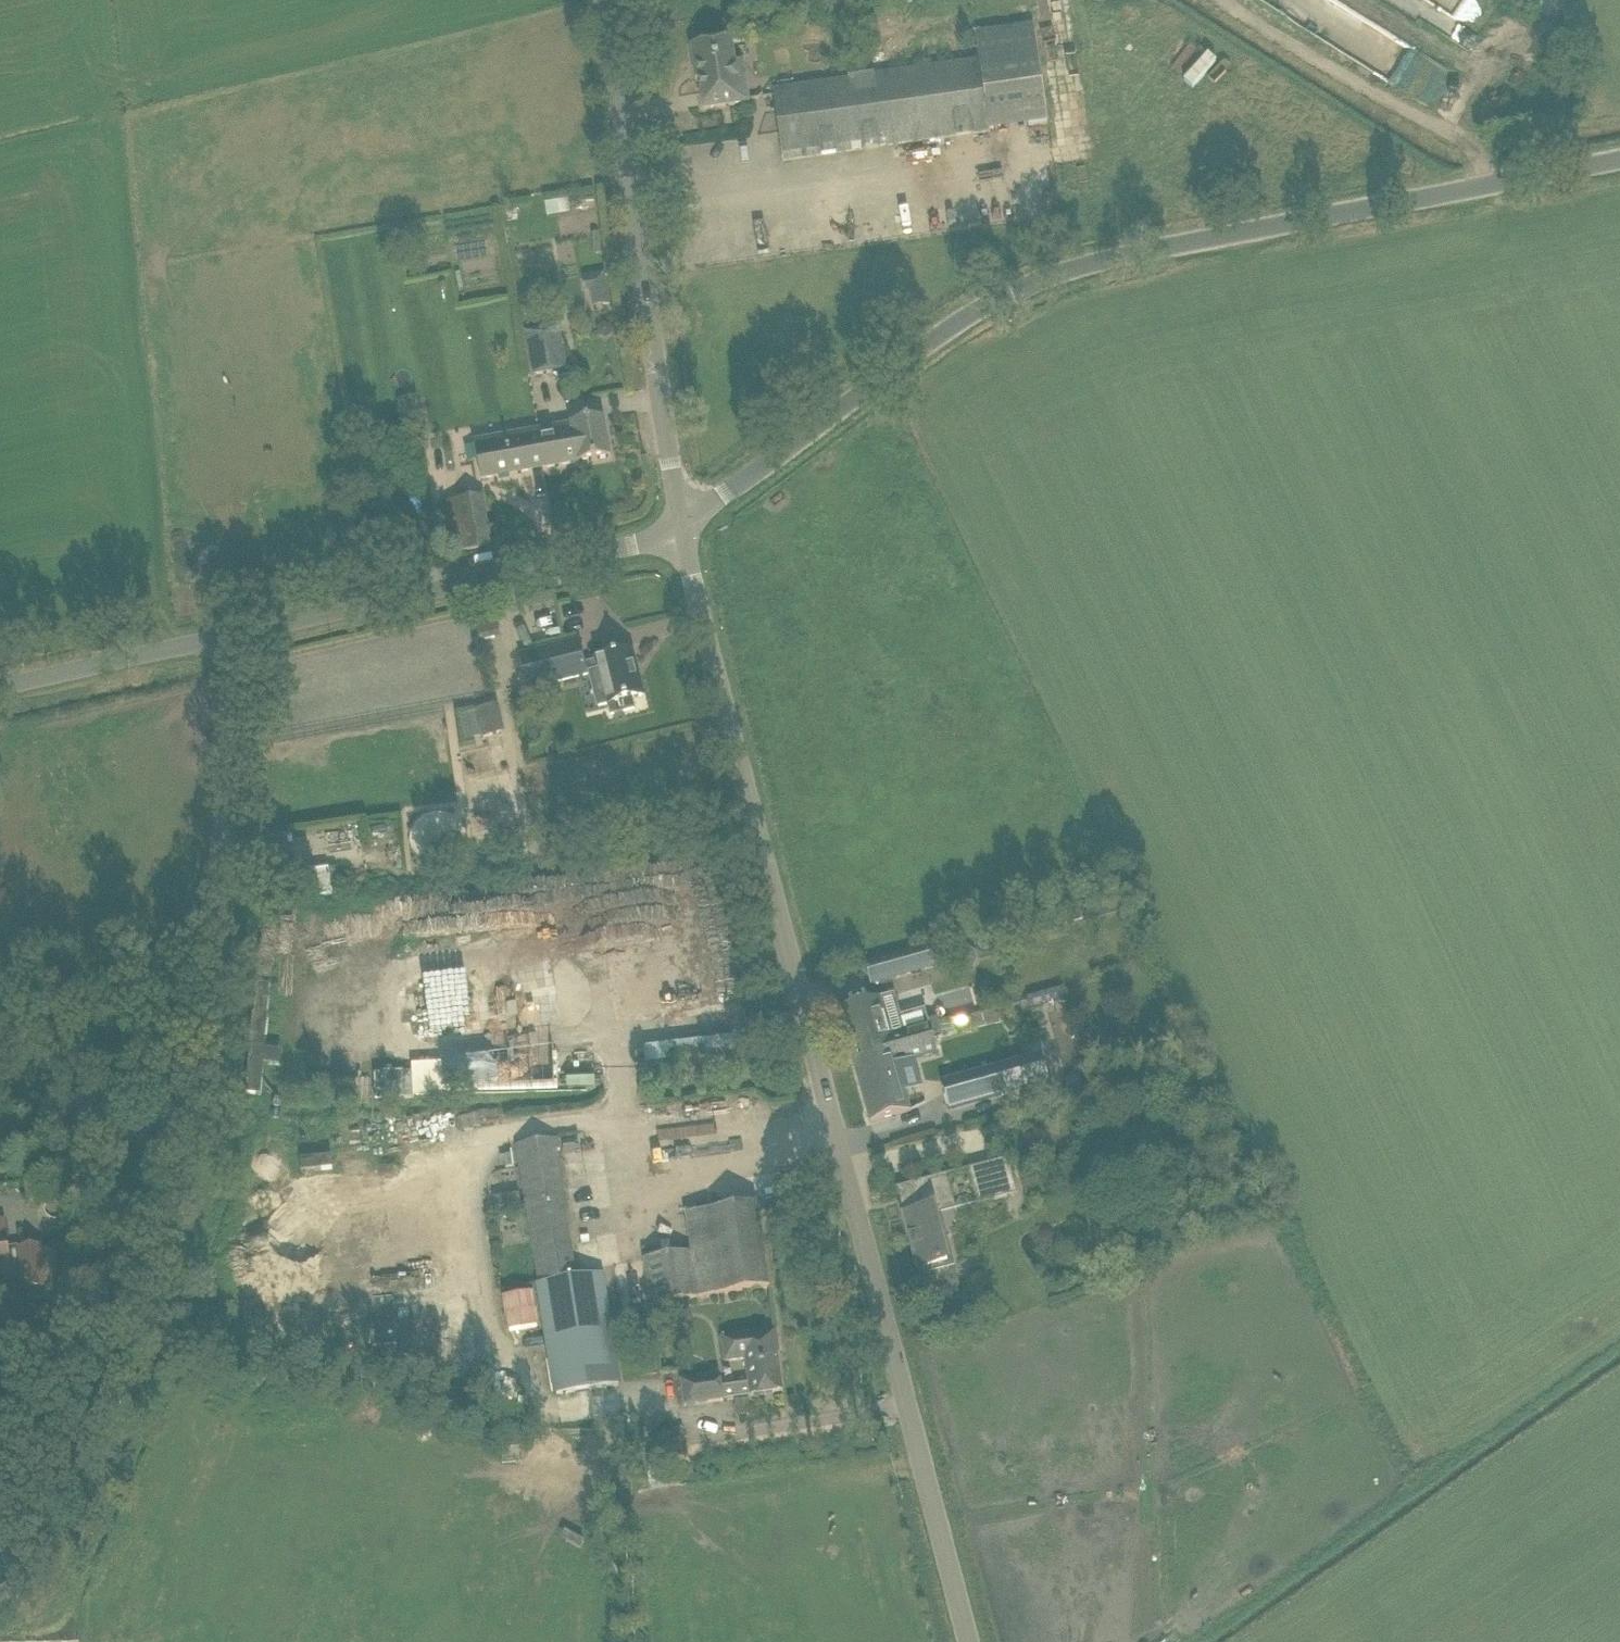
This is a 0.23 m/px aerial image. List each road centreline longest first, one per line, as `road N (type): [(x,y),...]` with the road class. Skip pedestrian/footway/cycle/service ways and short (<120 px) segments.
road 1 (unclassified): [(970,1641),(683,517)]
road 2 (unclassified): [(683,517),(955,319),(1019,286),(1110,252),(1619,155)]
road 3 (unclassified): [(0,690),(283,628),(637,537),(683,517)]
road 4 (unclassified): [(683,517),(602,0)]

